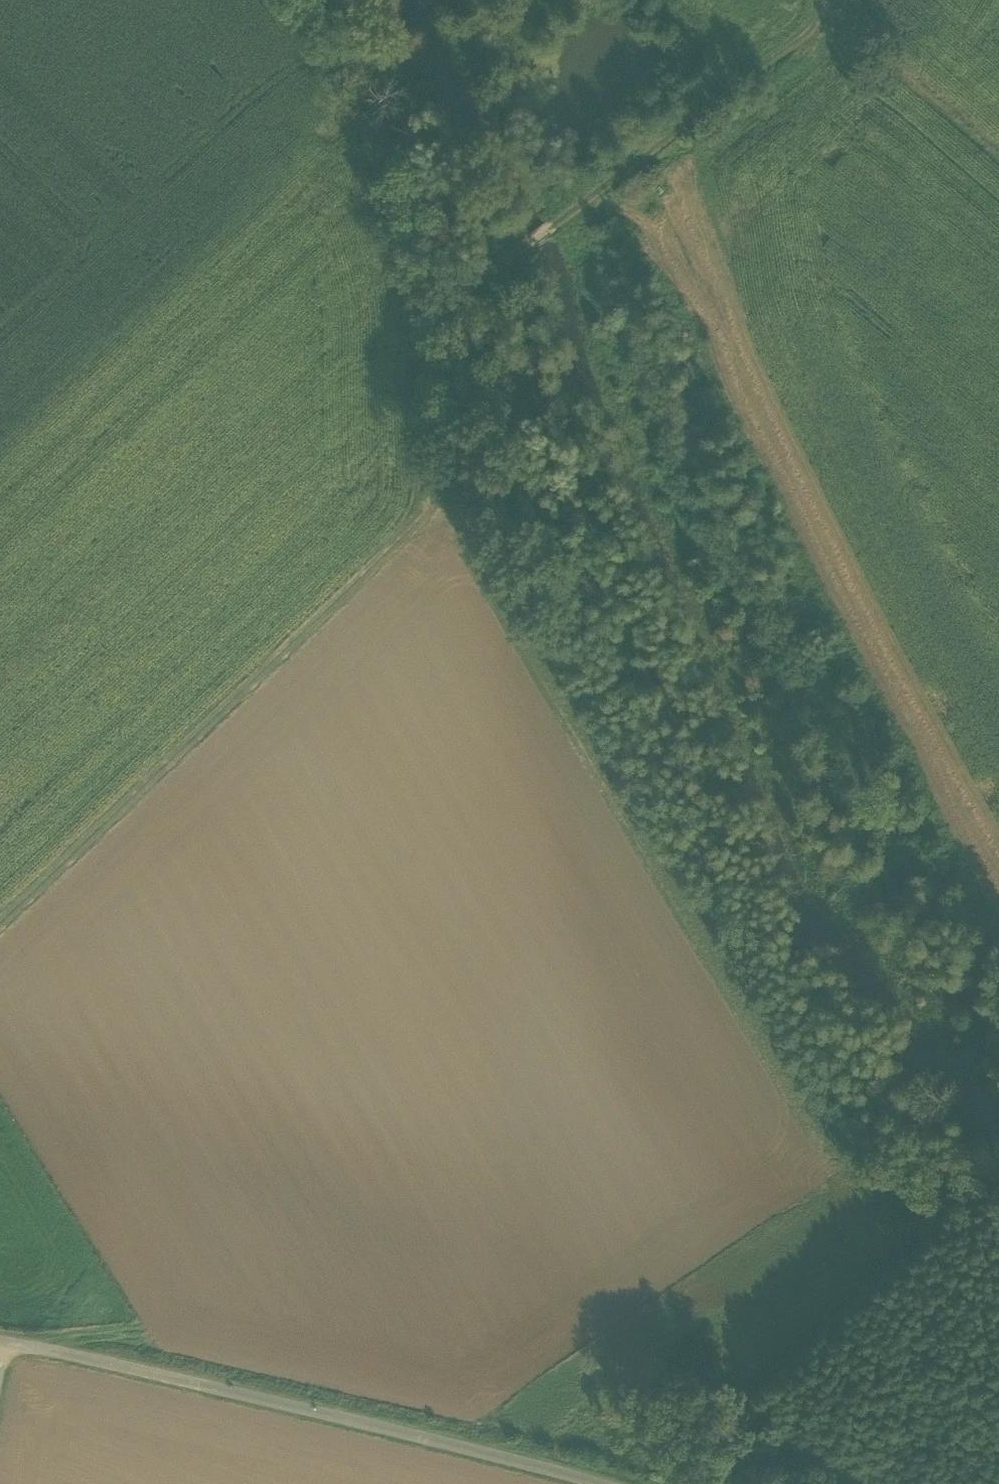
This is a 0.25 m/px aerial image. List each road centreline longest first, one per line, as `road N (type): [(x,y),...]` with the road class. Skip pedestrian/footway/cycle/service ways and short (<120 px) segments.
road 1 (unclassified): [(594,1483),(0,1345)]

